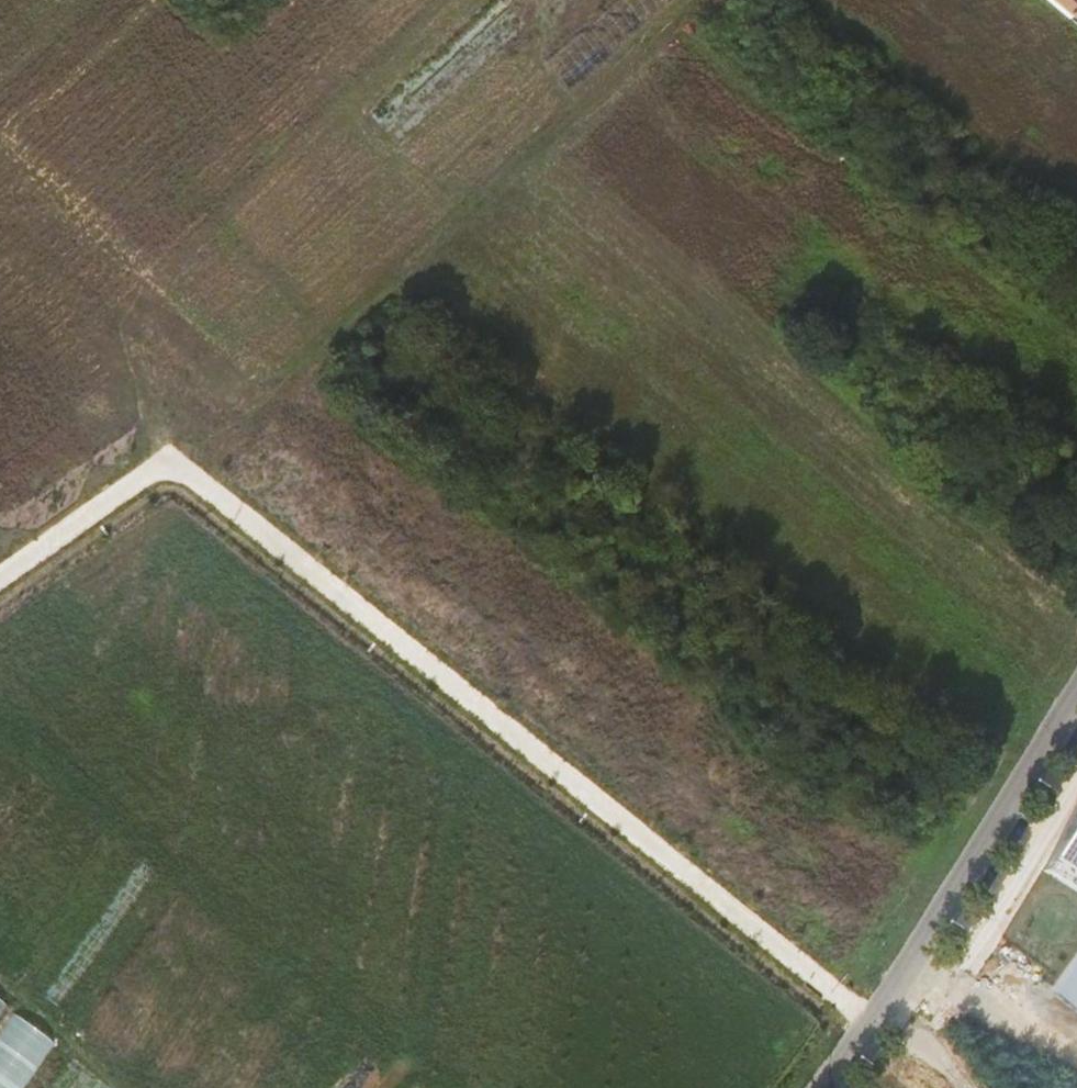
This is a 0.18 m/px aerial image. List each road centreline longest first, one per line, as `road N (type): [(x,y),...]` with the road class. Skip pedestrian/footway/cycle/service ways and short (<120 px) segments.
road 1 (unclassified): [(823,1087),(1076,694)]

